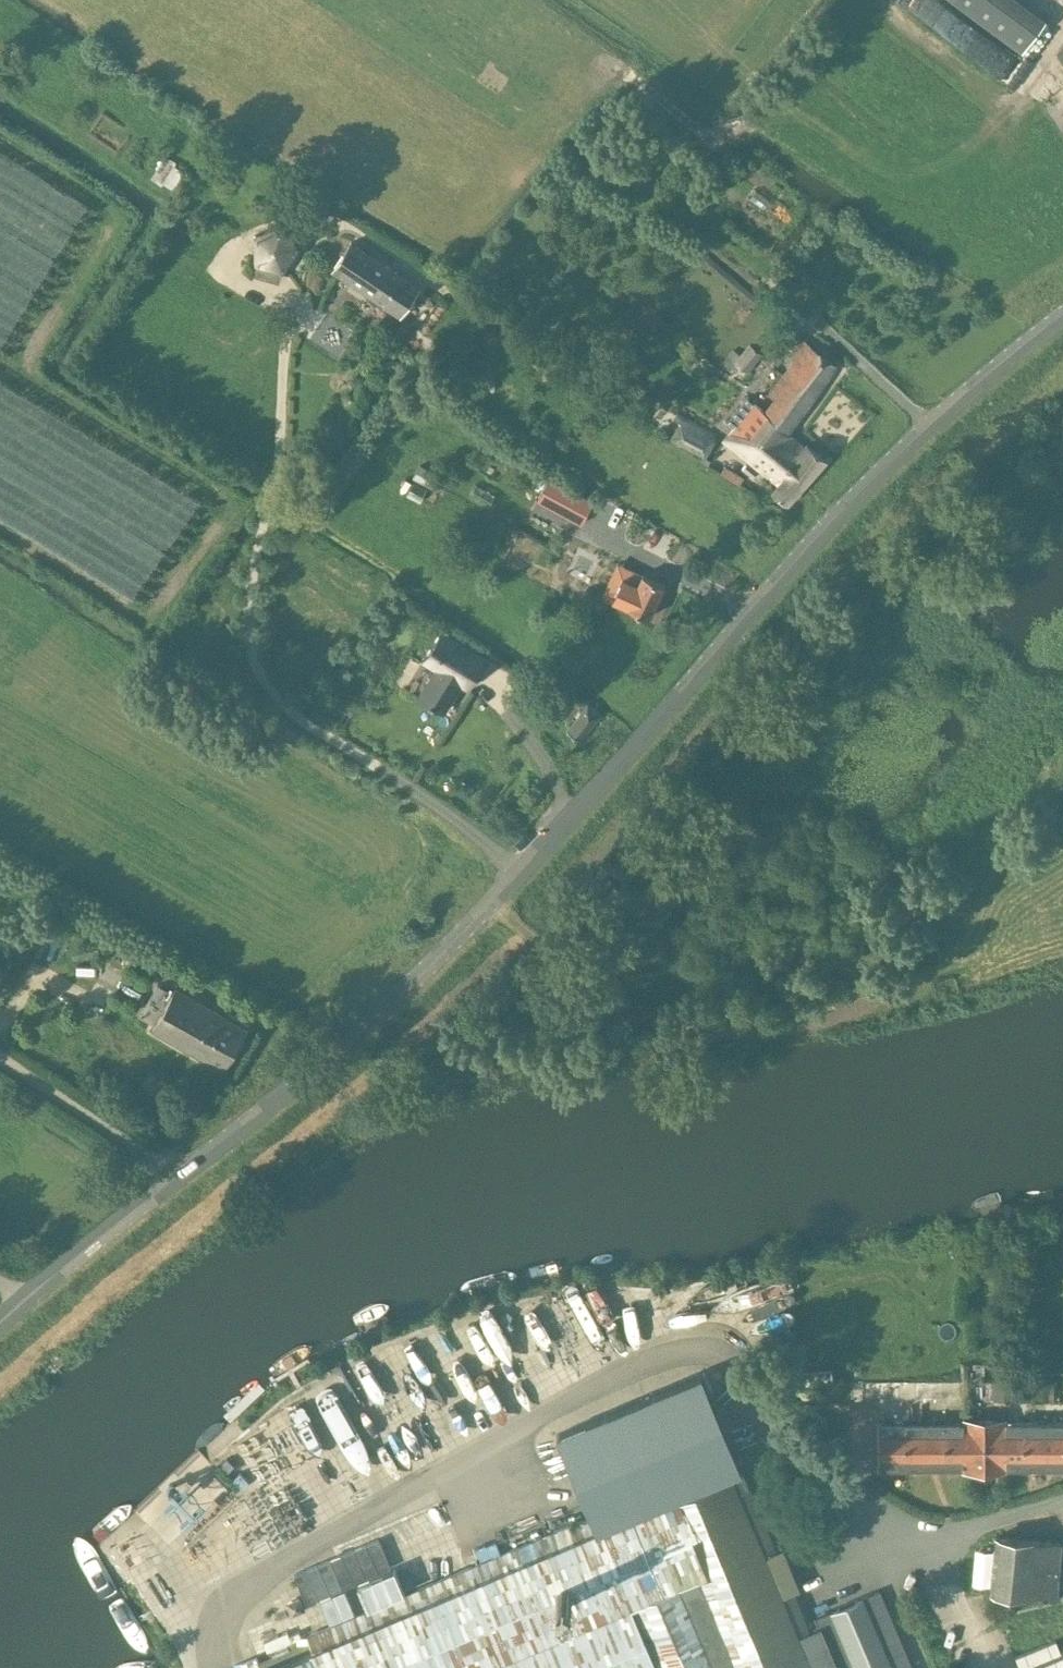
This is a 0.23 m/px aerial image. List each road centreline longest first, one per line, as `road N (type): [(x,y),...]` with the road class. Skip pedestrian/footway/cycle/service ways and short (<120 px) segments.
road 1 (tertiary): [(0,1322),(421,974),(832,520),(934,421),(1062,317)]
road 2 (residential): [(1062,1497),(978,1525),(925,1529),(893,1517),(787,1440)]

